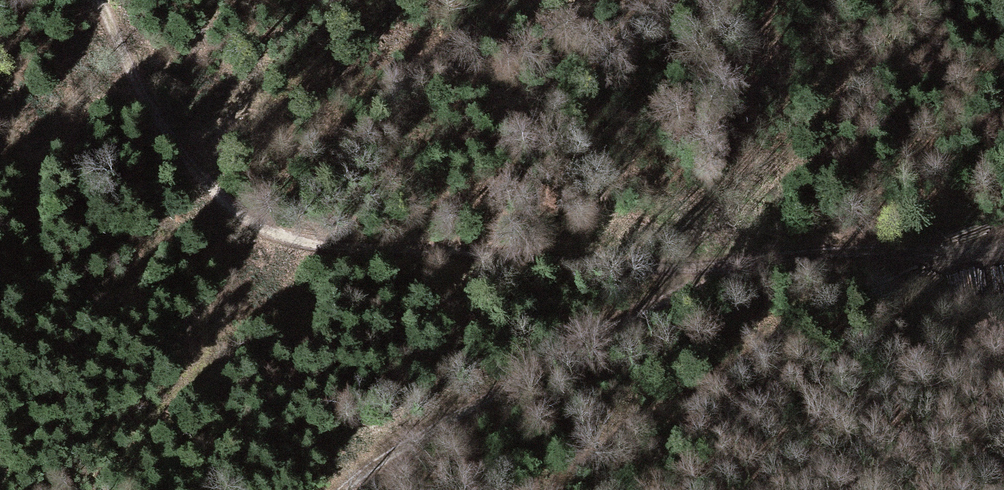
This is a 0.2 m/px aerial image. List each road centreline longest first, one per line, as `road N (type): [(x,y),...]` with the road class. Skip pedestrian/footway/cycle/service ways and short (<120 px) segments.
road 1 (track): [(100,0),(132,73),(187,160),(239,211),(290,238),(624,260),(973,255)]
road 2 (track): [(748,260),(607,322),(401,447),(346,489)]

